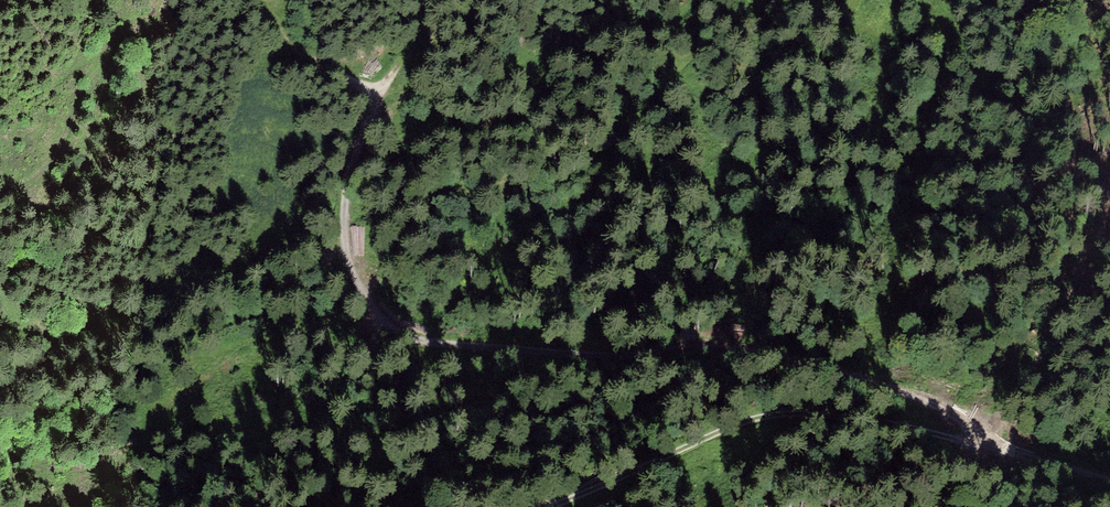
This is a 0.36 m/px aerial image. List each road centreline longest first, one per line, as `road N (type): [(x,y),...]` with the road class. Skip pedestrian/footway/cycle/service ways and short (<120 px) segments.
road 1 (track): [(985,443),(924,401),(811,361),(742,346),(467,348),(403,330),(357,286),(341,218),(379,91)]
road 2 (track): [(560,506),(760,417),(805,410),(985,443),(1109,481)]
road 3 (track): [(208,0),(131,40),(88,86),(40,174),(0,197)]
road 4 (track): [(379,91),(317,62),(249,0)]

